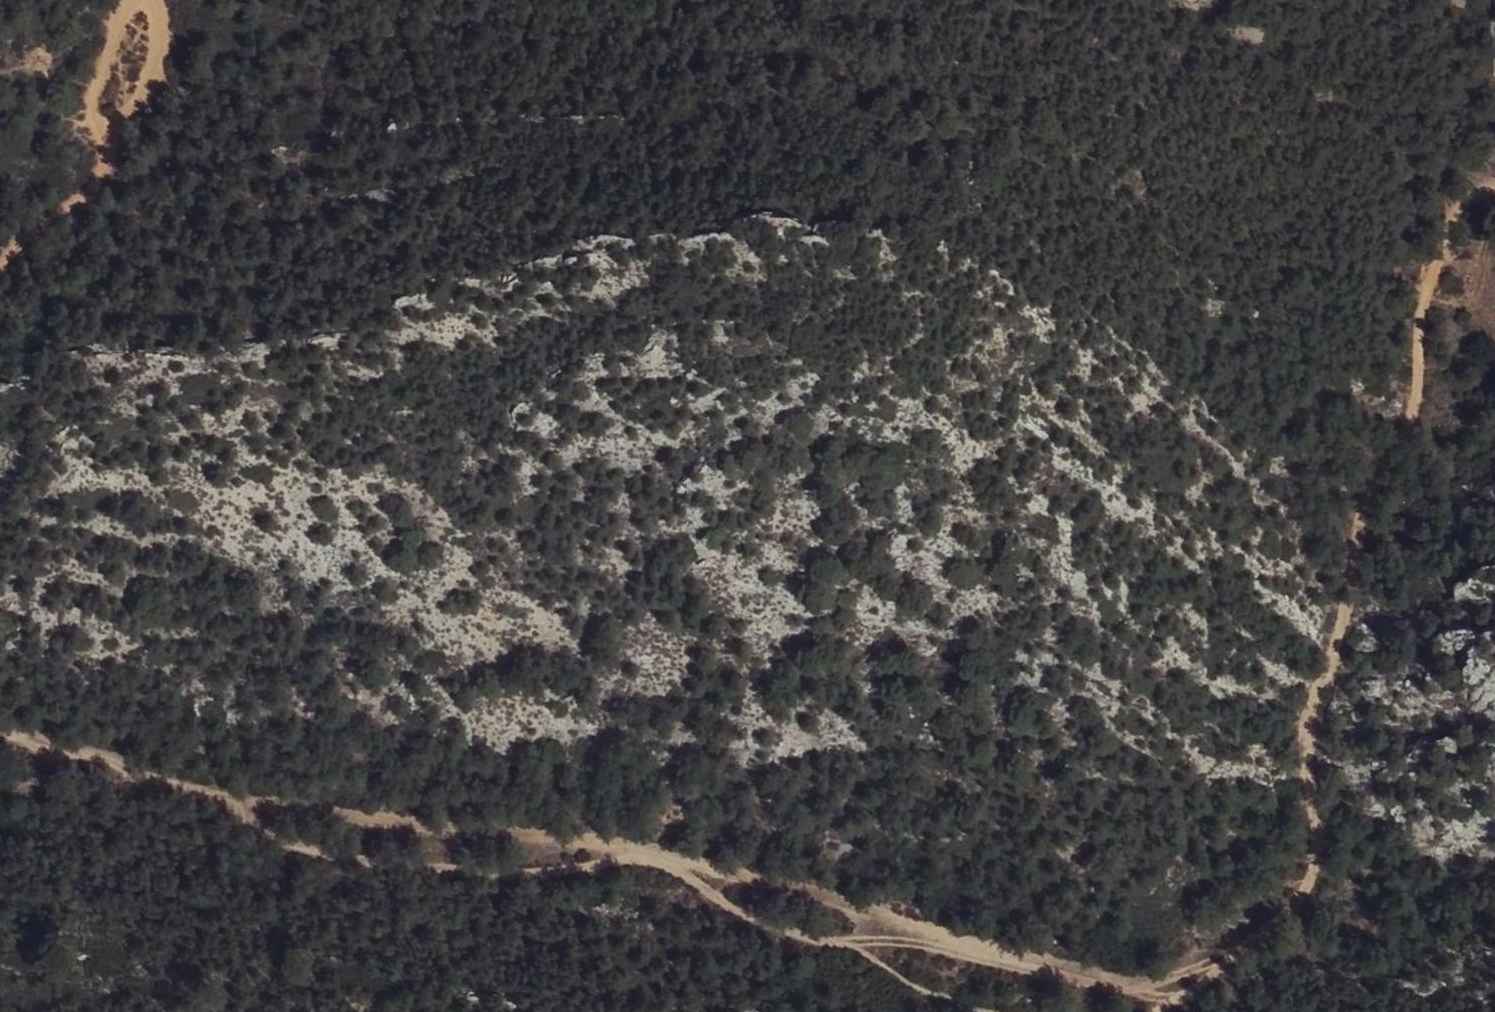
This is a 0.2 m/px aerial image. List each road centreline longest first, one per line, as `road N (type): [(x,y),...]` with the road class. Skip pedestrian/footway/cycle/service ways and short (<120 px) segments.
road 1 (track): [(0,732),(266,808),(601,844),(984,1011)]
road 2 (track): [(1163,1011),(1255,944),(1300,905),(1311,885),(1317,863),(1307,756),(1356,572),(1363,507),(1416,401),(1423,292),(1444,241),(1480,189),(1494,189)]
road 3 (track): [(103,0),(86,88),(101,159),(0,282)]

